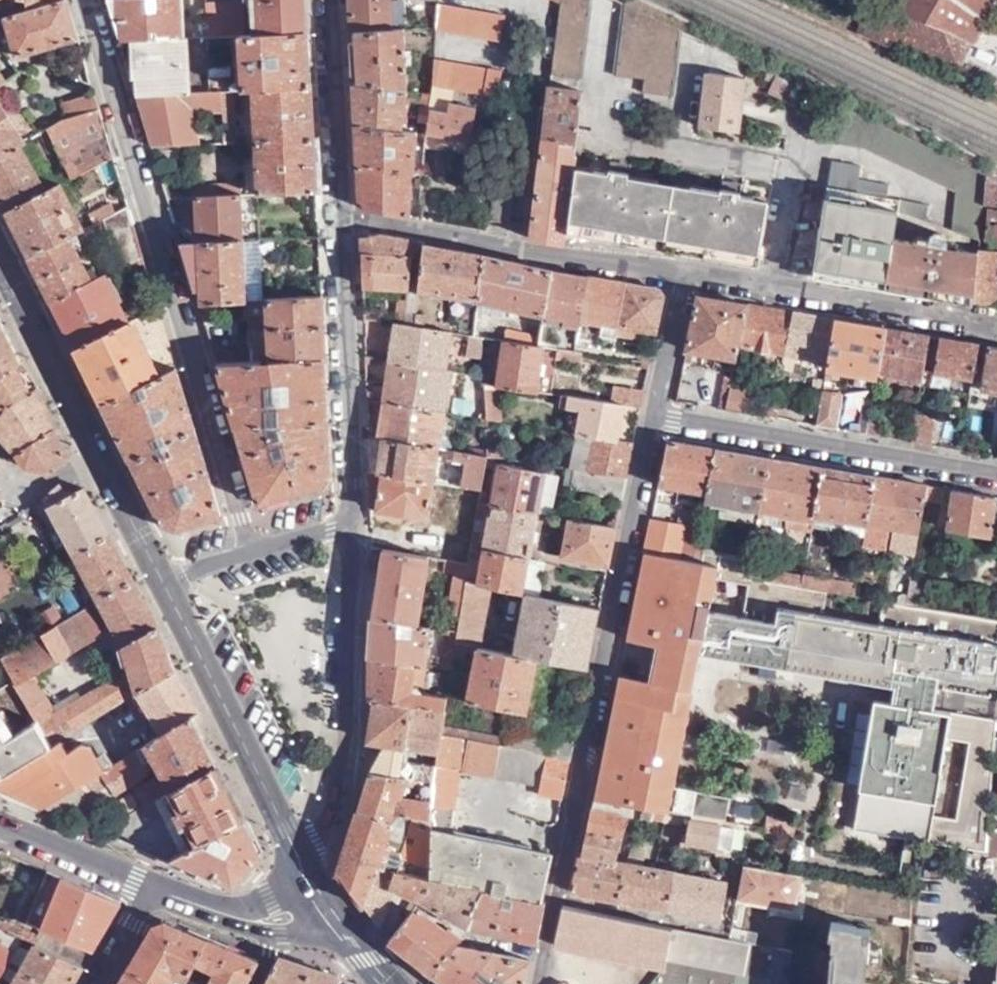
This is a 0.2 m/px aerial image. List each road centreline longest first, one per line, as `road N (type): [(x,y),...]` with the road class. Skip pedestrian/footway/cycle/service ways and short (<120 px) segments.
road 1 (residential): [(535,983),(652,422)]
road 2 (residential): [(83,0),(247,545)]
road 3 (secondary): [(0,258),(164,583)]
road 4 (tertiary): [(347,506),(339,777),(320,838),(298,856)]
road 5 (residential): [(683,278),(336,217)]
road 6 (residential): [(652,422),(996,481)]
road 7 (residential): [(683,278),(996,330)]
road 8 (secondary): [(164,583),(298,856)]
road 9 (tertiary): [(347,506),(336,217)]
road 10 (tertiary): [(336,217),(320,0)]
road 11 (residential): [(0,830),(148,887)]
road 12 (residential): [(652,422),(683,278)]

